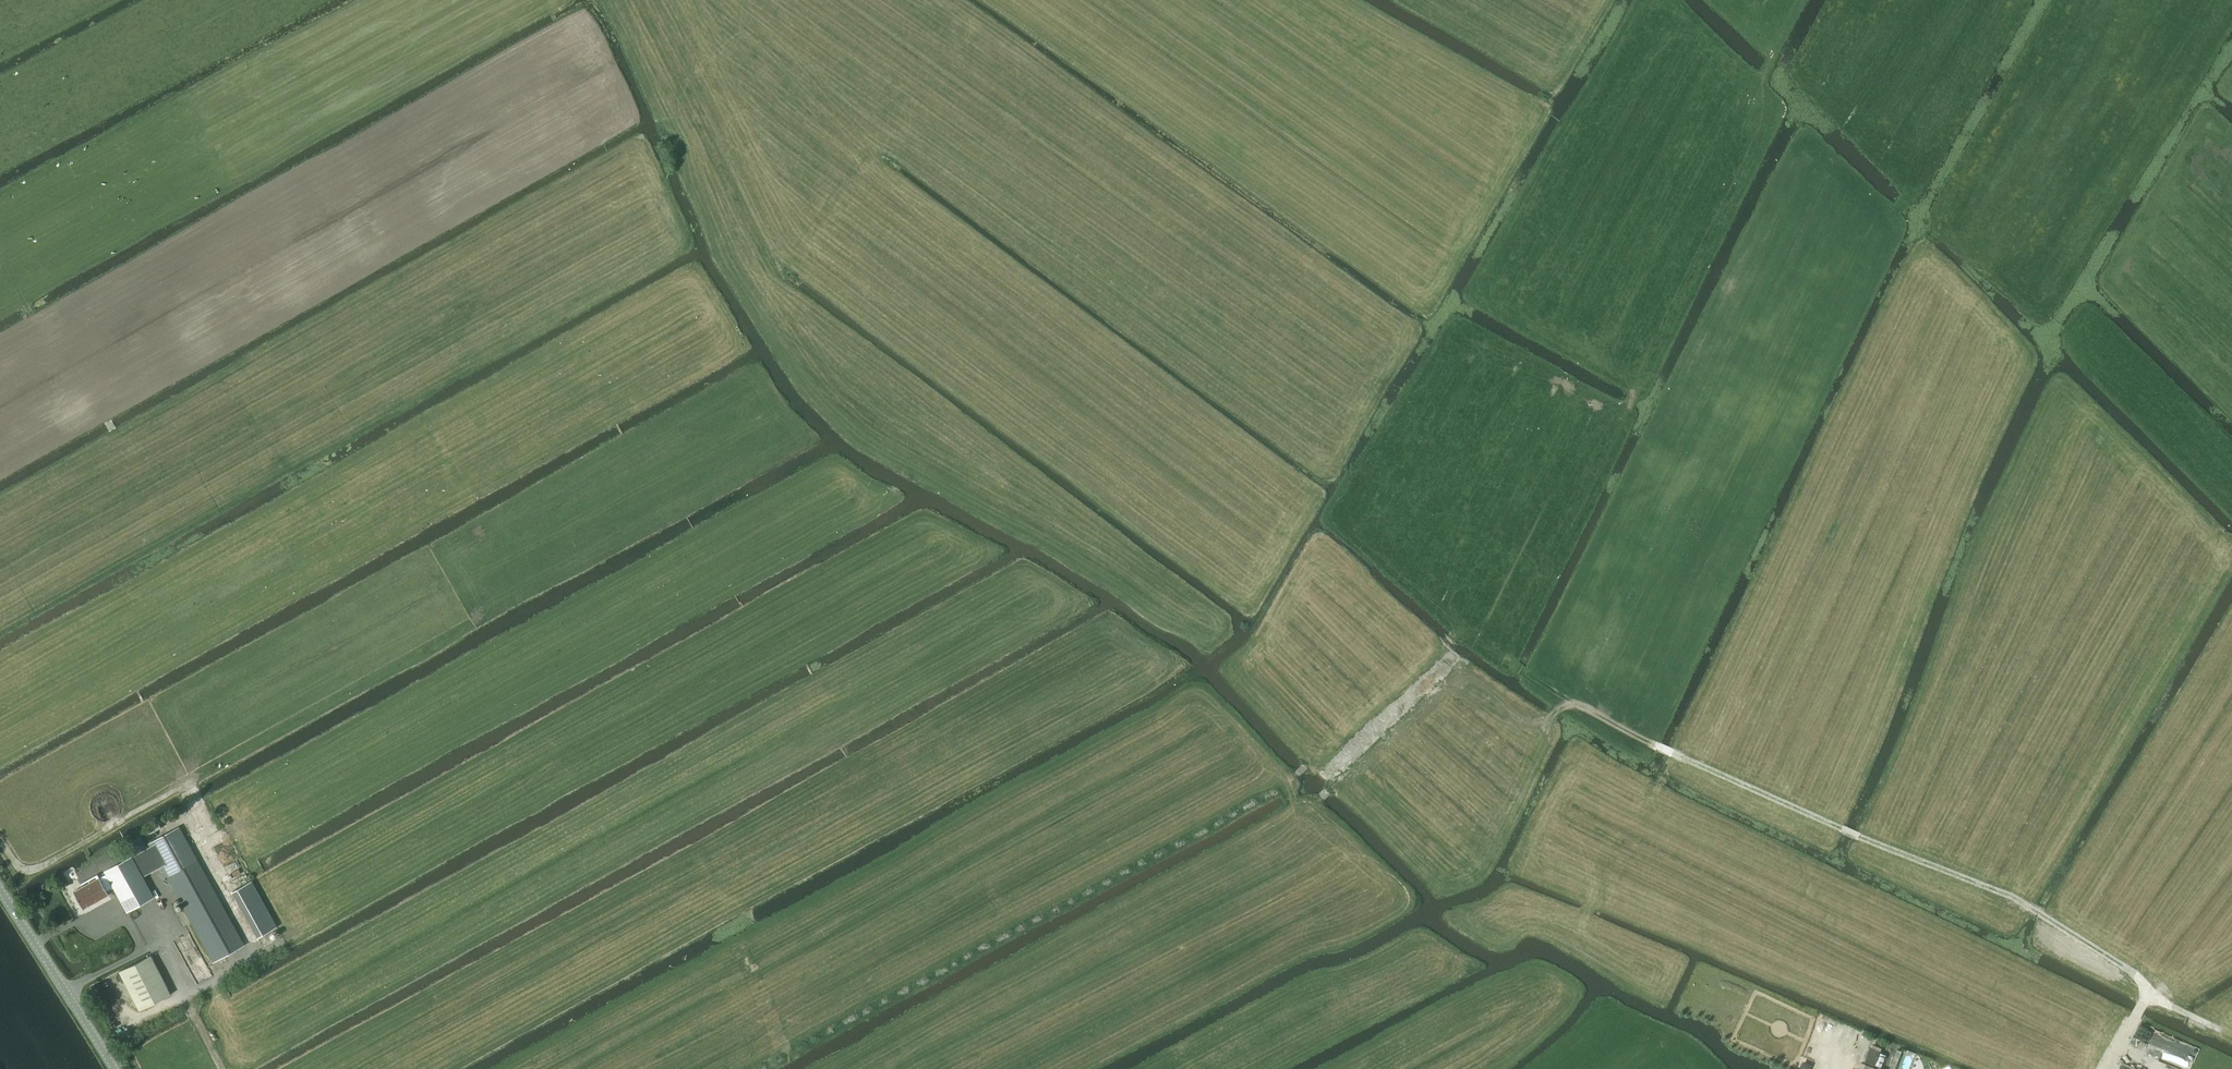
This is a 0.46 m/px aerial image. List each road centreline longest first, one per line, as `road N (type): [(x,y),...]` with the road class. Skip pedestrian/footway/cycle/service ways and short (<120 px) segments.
road 1 (track): [(2219,1031),(2146,1000),(2127,969),(2000,892),(1843,828)]
road 2 (tertiary): [(113,1068),(0,888)]

